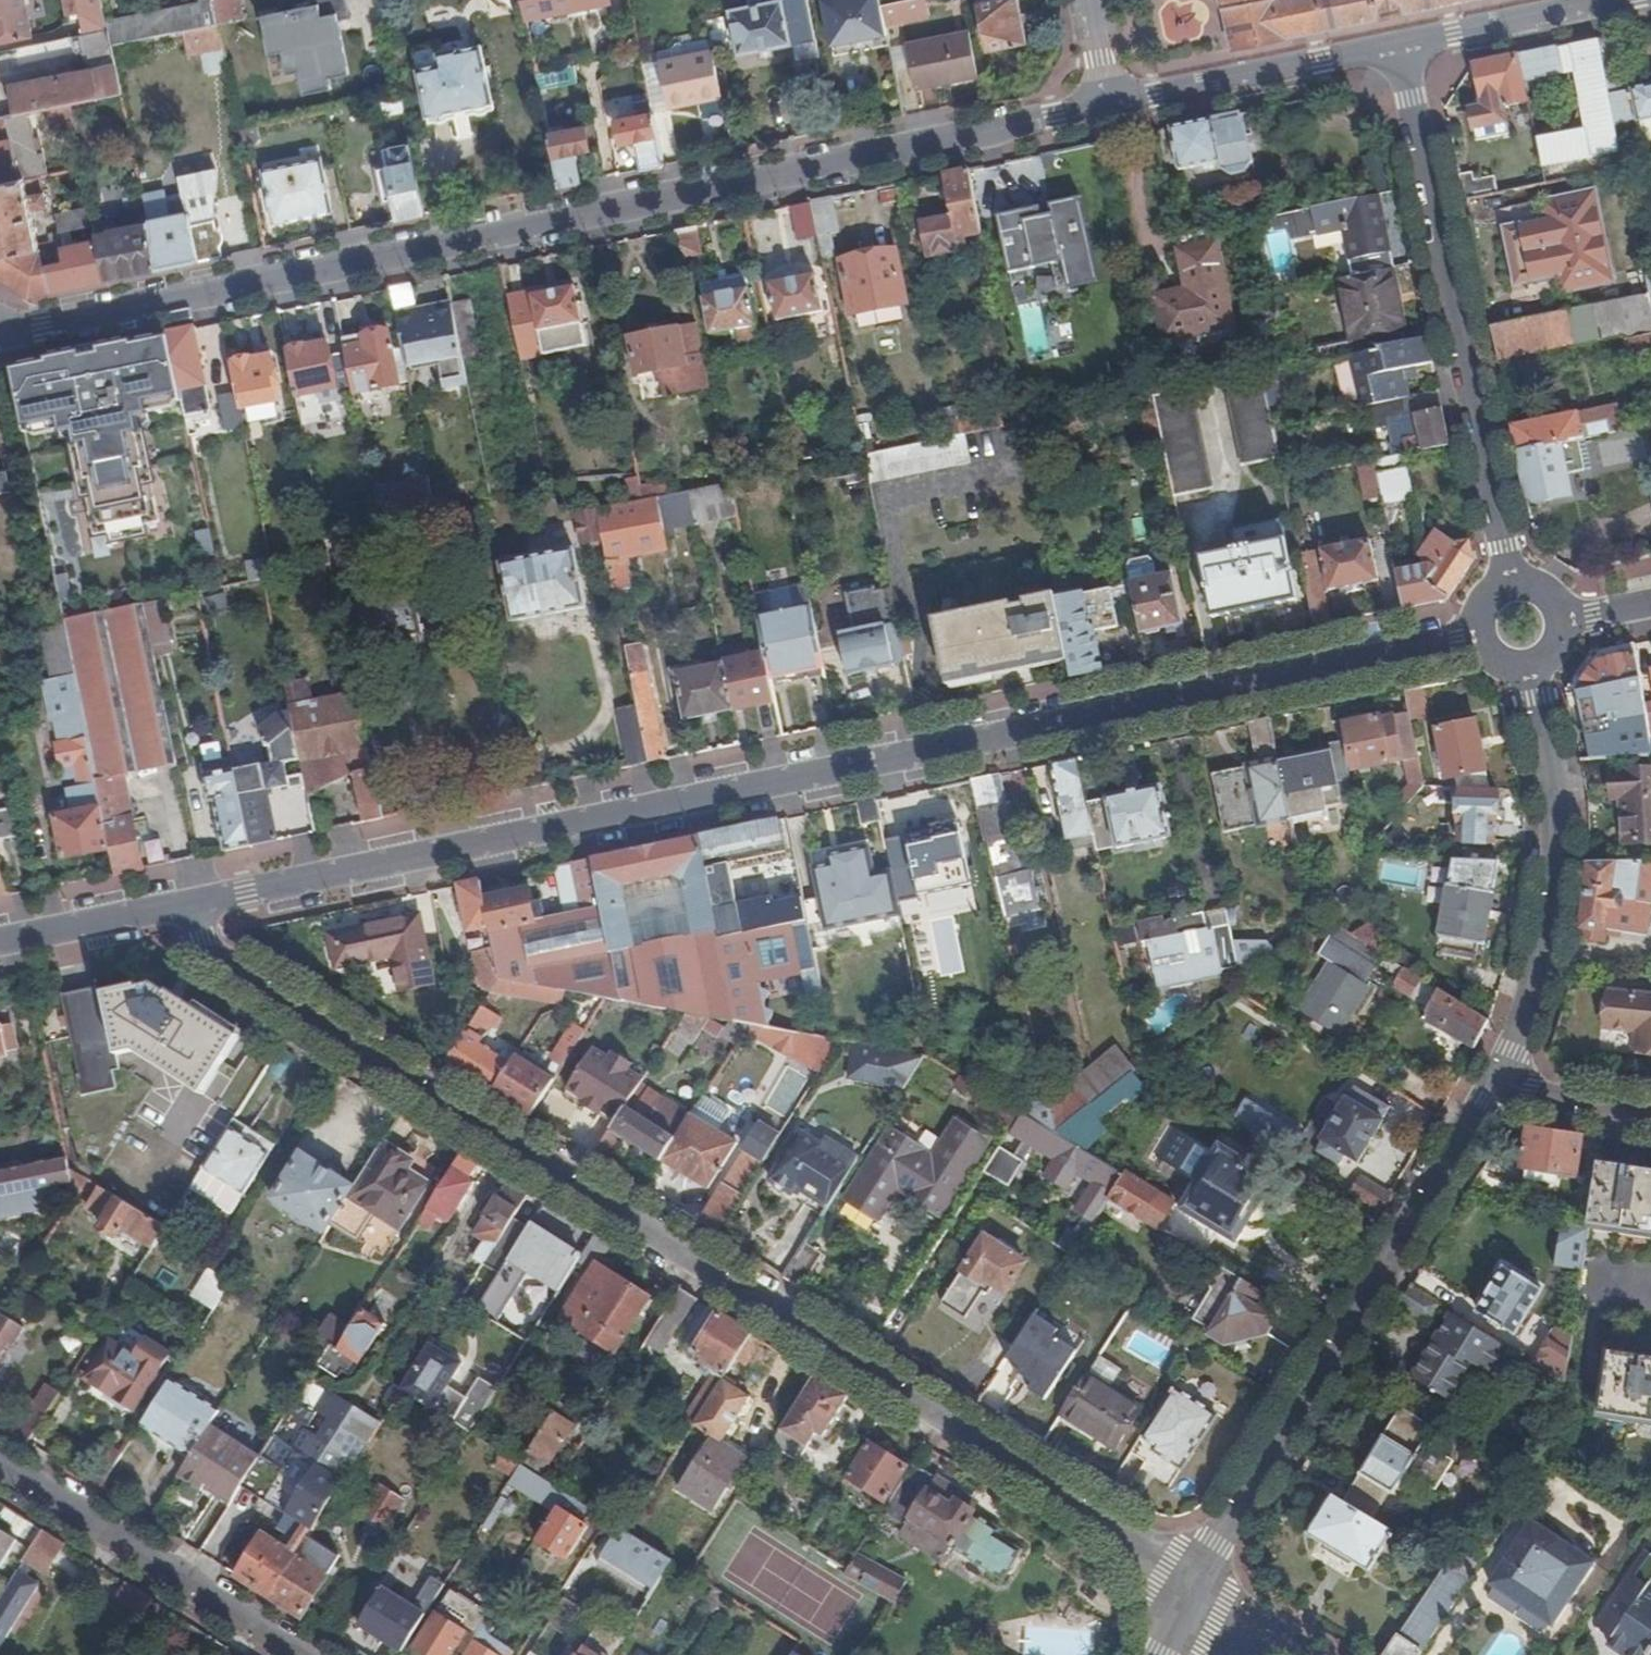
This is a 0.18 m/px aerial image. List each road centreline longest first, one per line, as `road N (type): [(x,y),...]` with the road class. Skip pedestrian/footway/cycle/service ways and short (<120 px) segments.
road 1 (residential): [(1472,636),(178,905)]
road 2 (residential): [(178,905),(193,936),(1194,1580)]
road 3 (residential): [(0,334),(1111,105)]
road 4 (residential): [(1497,1092),(1194,1580)]
road 5 (residential): [(1401,42),(1511,582)]
road 6 (residential): [(1528,669),(1556,806),(1557,872),(1540,980),(1497,1092)]
road 7 (residential): [(301,1654),(0,1464)]
road 8 (residential): [(1111,105),(1401,42)]
road 9 (residential): [(1401,42),(1606,0)]
road 10 (residential): [(178,905),(0,941)]
road 11 (residential): [(1497,1092),(1650,1115)]
road 12 (residential): [(1194,1580),(1298,1654)]

